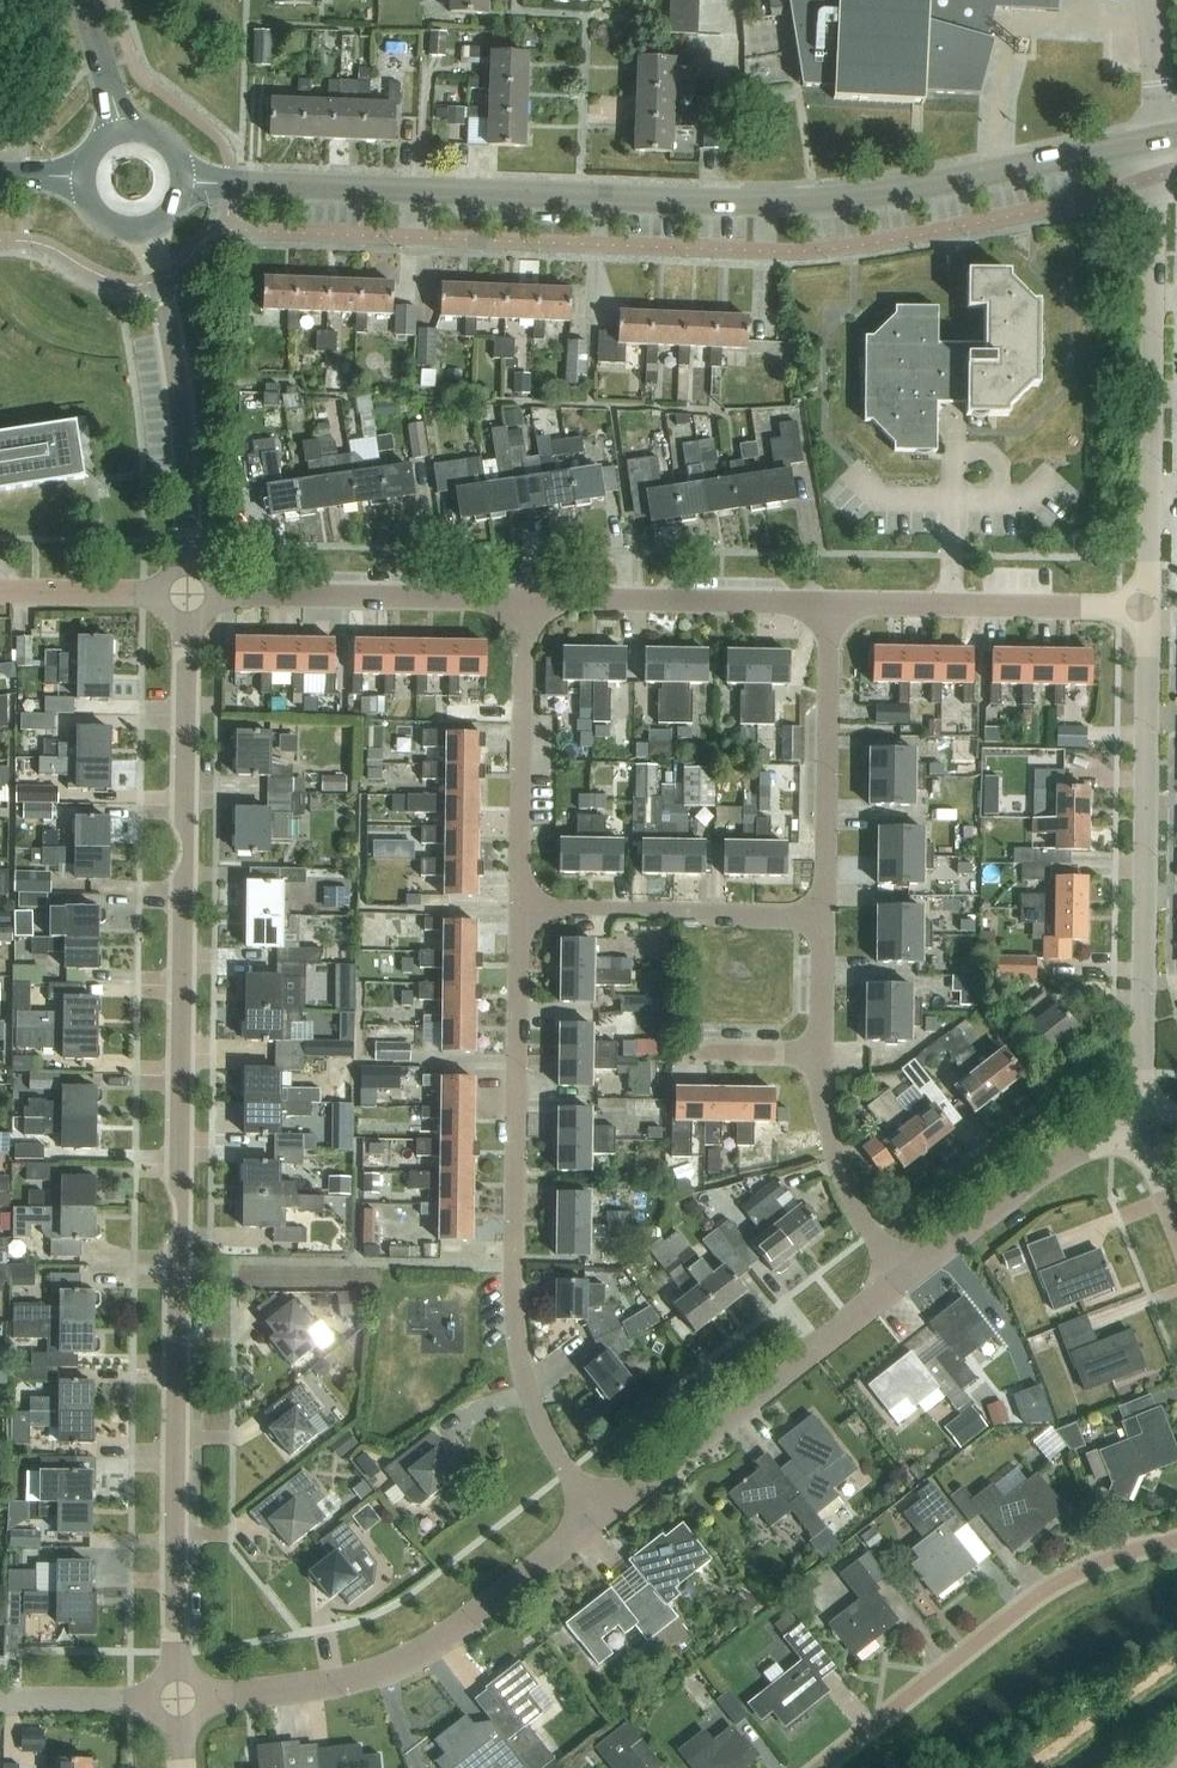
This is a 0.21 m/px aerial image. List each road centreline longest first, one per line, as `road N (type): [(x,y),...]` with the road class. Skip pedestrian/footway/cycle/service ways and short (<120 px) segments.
road 1 (unclassified): [(177,1699),(188,600)]
road 2 (tertiary): [(184,182),(796,194),(921,181),(1156,140)]
road 3 (residential): [(603,1512),(542,1432),(515,1353),(517,906)]
road 4 (residential): [(1144,1128),(1145,612)]
road 5 (residential): [(177,1699),(337,1685),(391,1669),(449,1636),(603,1512)]
road 6 (residential): [(1145,612),(1156,140)]
road 7 (residential): [(823,1767),(1061,1583),(1176,1539)]
road 8 (residential): [(603,1512),(904,1279)]
road 9 (unclassified): [(188,600),(179,367),(146,229)]
road 10 (residential): [(188,600),(527,602)]
road 11 (residential): [(517,906),(527,602)]
road 12 (residential): [(527,602),(831,609)]
road 13 (residential): [(818,910),(831,609)]
road 14 (residential): [(818,910),(517,906)]
road 15 (residential): [(904,1279),(1088,1138),(1144,1128)]
road 16 (residential): [(904,1279),(845,1184),(818,1053)]
road 17 (residential): [(956,610),(1145,612)]
road 18 (residential): [(0,591),(188,600)]
road 19 (residential): [(0,1695),(177,1699)]
road 20 (residential): [(818,1053),(818,910)]
road 21 (residential): [(1156,140),(1147,0)]
road 22 (tertiary): [(123,128),(85,0)]
road 23 (residential): [(818,1053),(688,1049)]
road 24 (residential): [(831,609),(956,610)]

